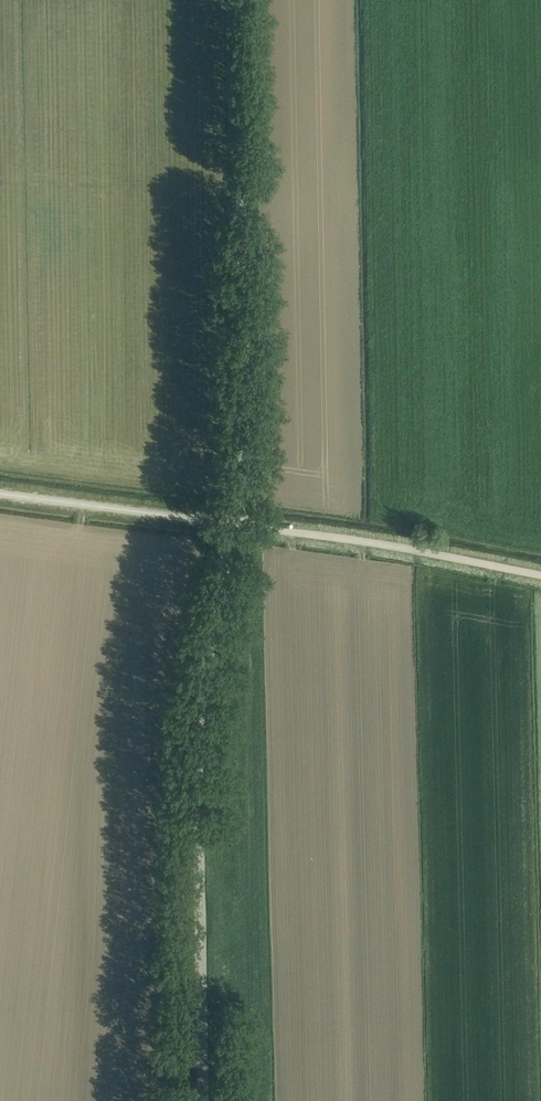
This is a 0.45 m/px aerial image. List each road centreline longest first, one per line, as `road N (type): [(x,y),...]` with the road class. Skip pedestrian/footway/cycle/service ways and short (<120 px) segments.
road 1 (unclassified): [(203,1100),(198,743),(233,524)]
road 2 (unclassified): [(233,524),(244,400),(235,0)]
road 3 (unclassified): [(540,575),(233,524)]
road 4 (unclassified): [(233,524),(0,494)]

